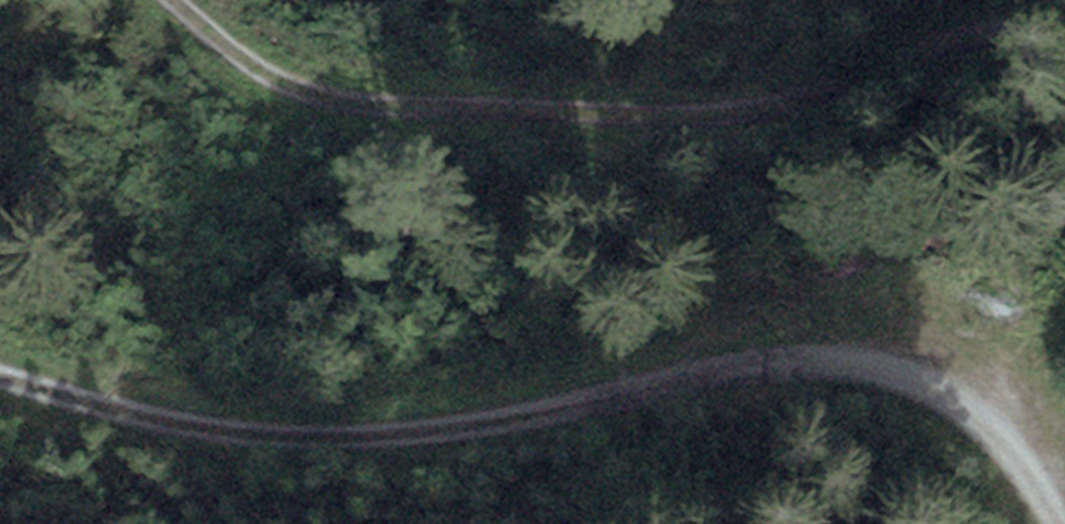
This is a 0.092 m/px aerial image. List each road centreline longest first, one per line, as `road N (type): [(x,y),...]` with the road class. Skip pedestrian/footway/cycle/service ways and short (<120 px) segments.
road 1 (track): [(0,381),(237,436),(436,433),(767,363),(859,358),(924,376),(990,428),(1054,523)]
road 2 (track): [(162,0),(278,82),(389,109),(749,112),(942,46),(1013,41),(1064,61)]

